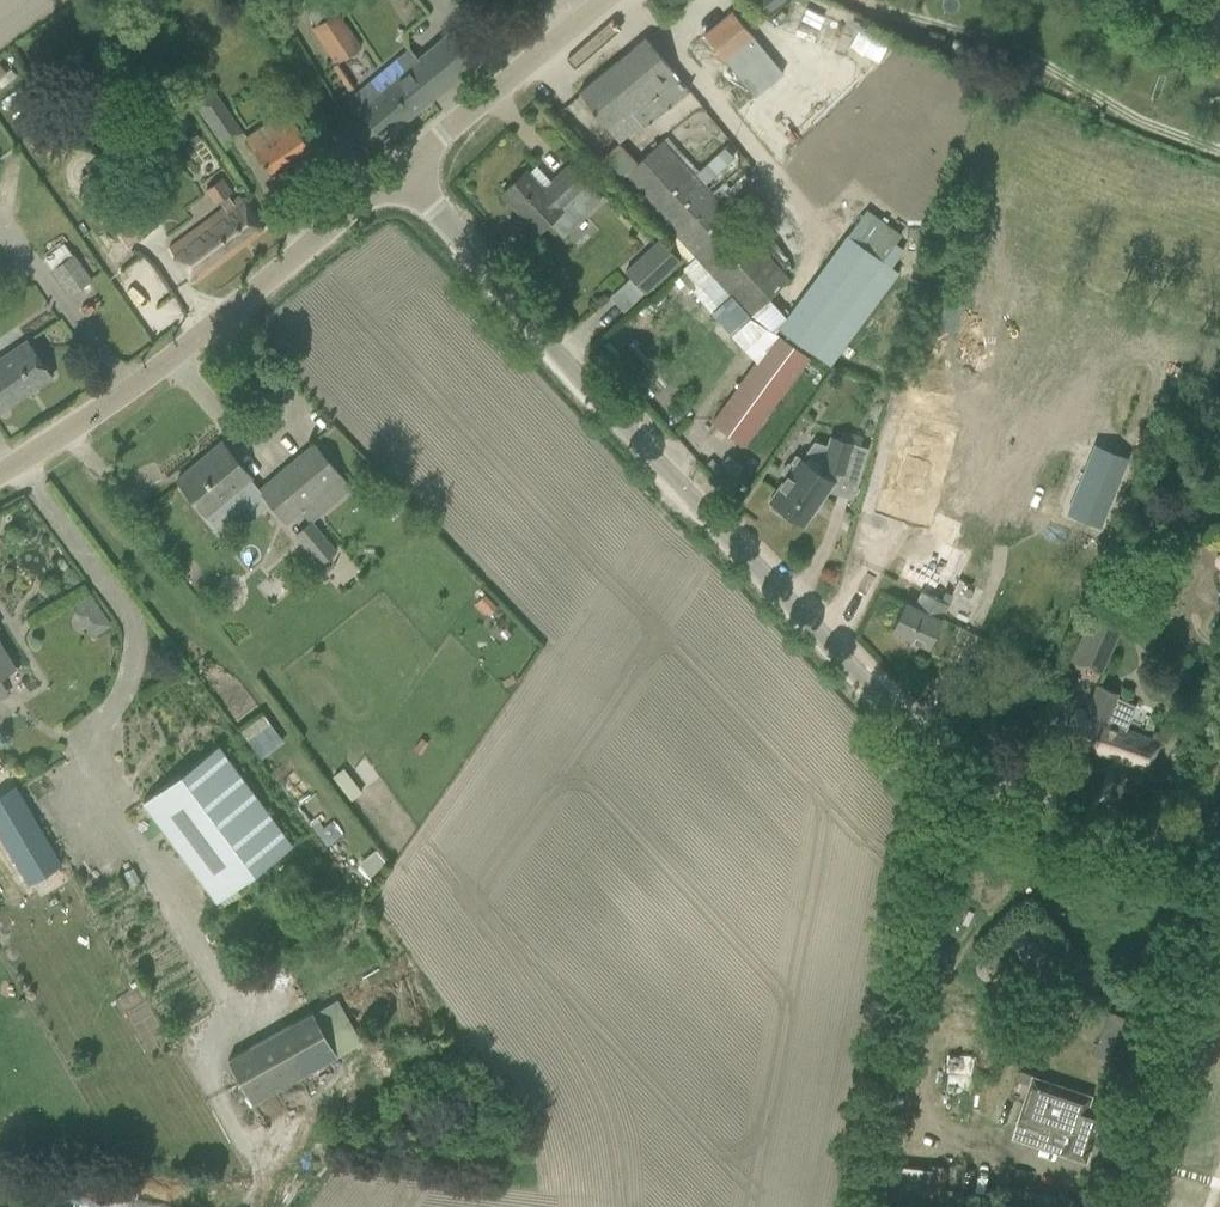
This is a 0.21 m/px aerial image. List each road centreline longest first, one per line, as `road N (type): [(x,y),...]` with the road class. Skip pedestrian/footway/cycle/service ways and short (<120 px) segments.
road 1 (unclassified): [(1219,856),(1050,806),(966,765),(895,714),(638,441),(399,170)]
road 2 (unclassified): [(0,471),(139,386),(399,170)]
road 3 (unclassified): [(399,170),(601,0)]

